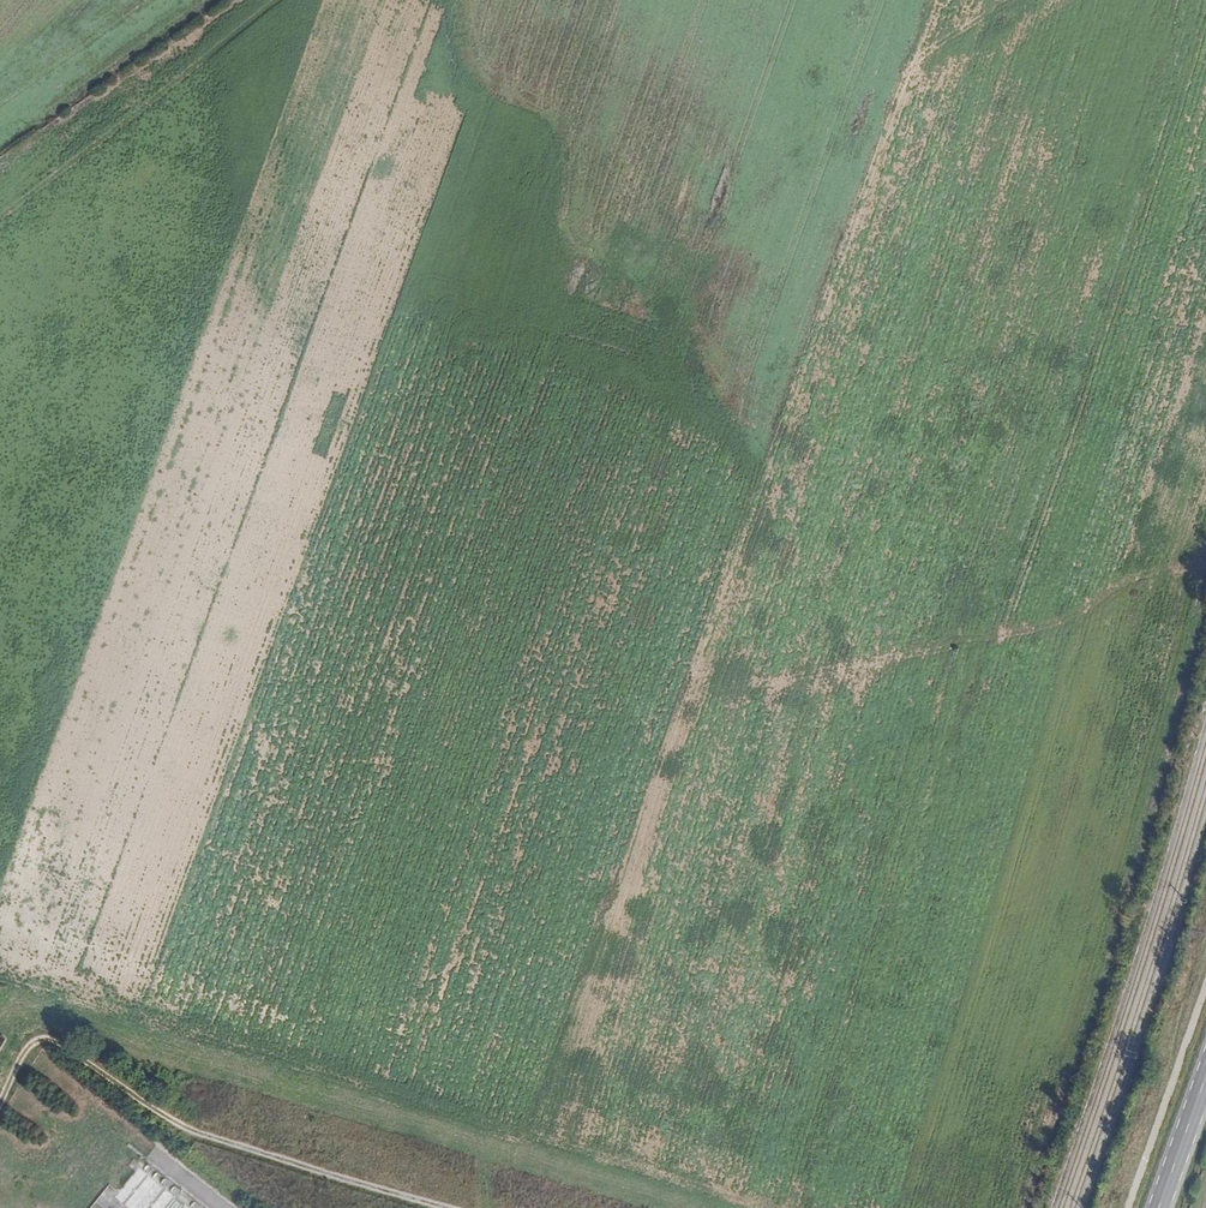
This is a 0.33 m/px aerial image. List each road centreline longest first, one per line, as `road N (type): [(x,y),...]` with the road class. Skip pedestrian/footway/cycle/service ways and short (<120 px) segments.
road 1 (track): [(462,1207),(181,1127),(57,1040),(39,1039),(23,1051),(0,1101)]
road 2 (track): [(254,0),(0,180)]
road 3 (secondary): [(1205,1070),(1157,1207)]

